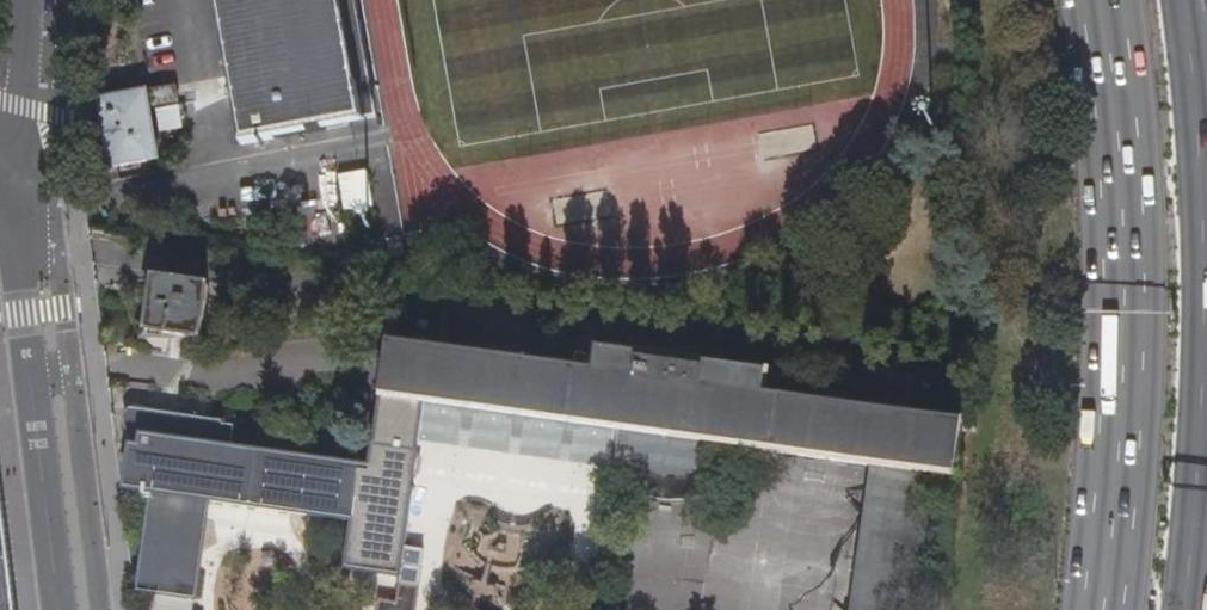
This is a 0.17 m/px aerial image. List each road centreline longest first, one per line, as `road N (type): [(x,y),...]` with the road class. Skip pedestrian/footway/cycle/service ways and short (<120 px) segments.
road 1 (trunk): [(1114,0),(1133,88),(1134,395),(1123,609)]
road 2 (residential): [(0,185),(16,193),(27,0)]

